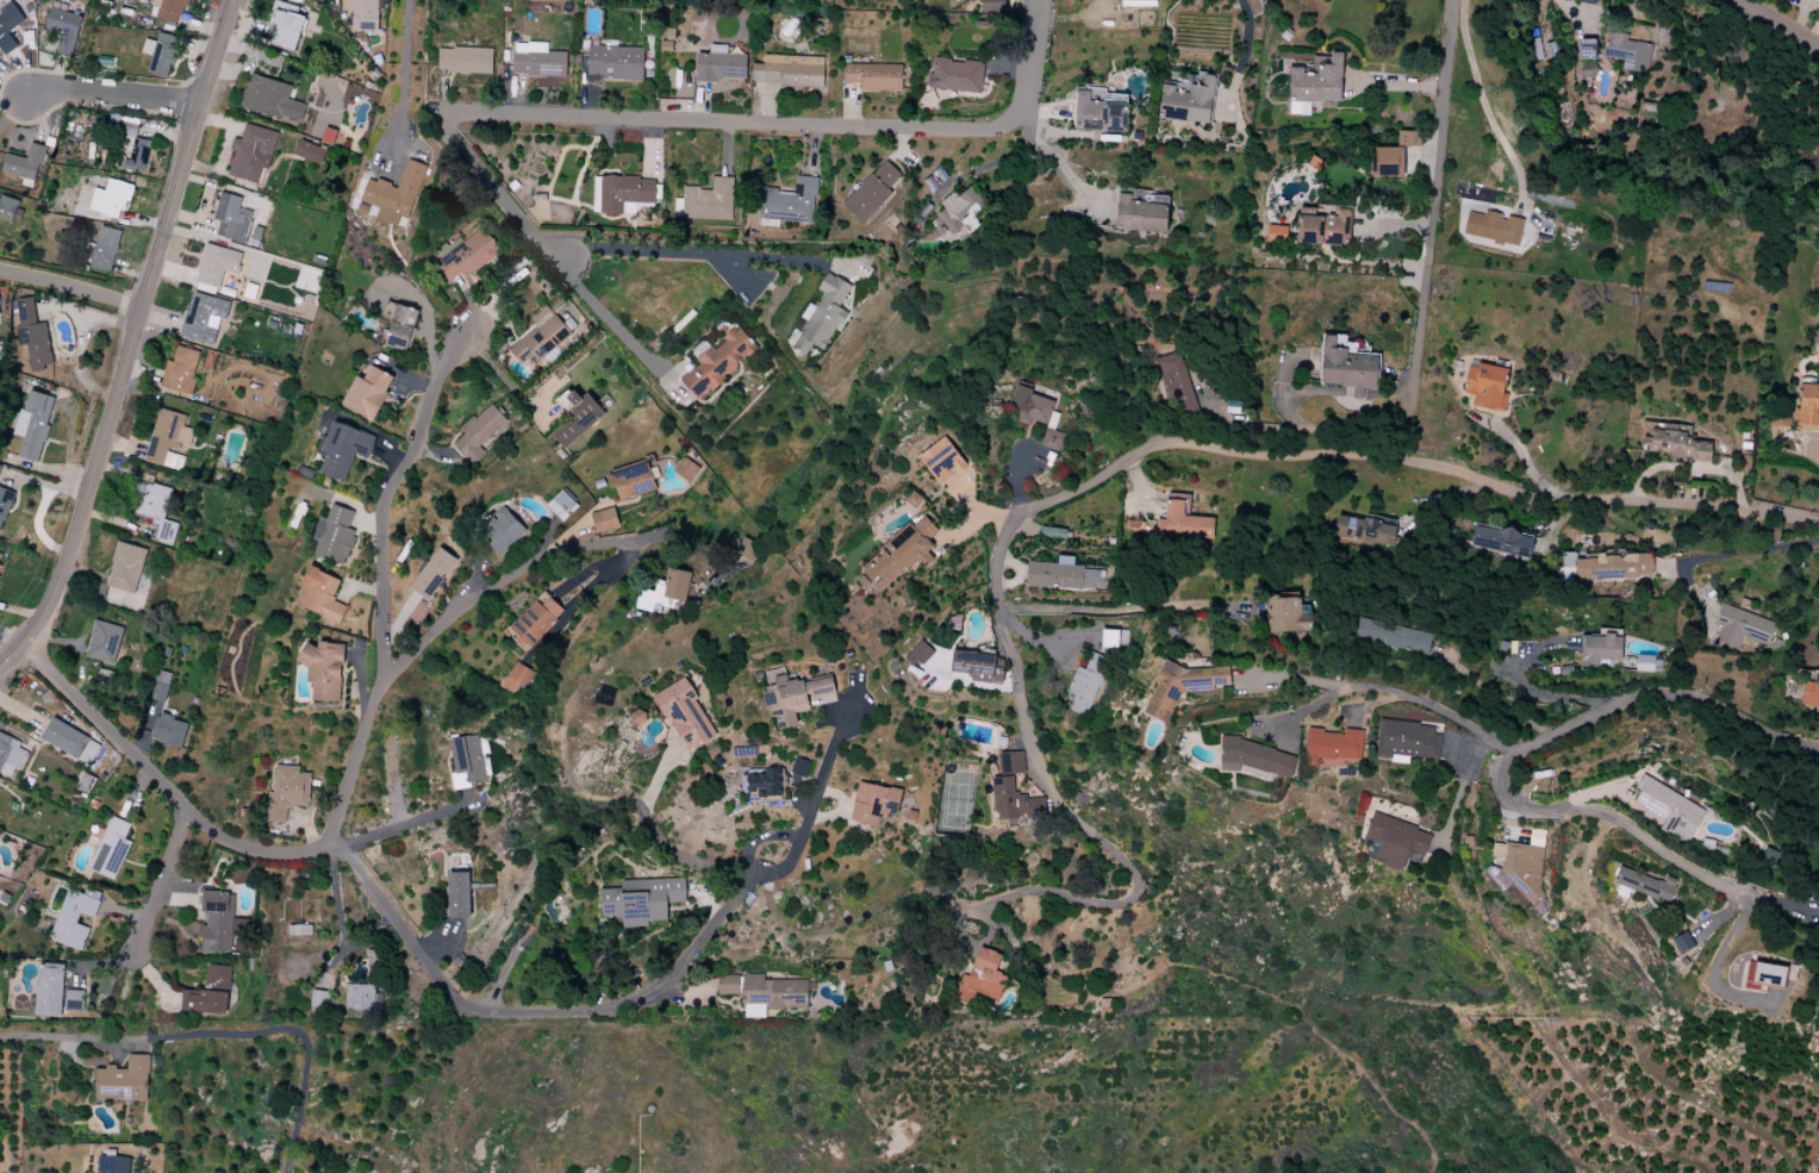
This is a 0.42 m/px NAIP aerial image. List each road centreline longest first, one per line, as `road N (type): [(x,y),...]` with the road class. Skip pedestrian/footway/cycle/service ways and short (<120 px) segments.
road 1 (residential): [(1063,805),(1029,729),(1001,624),(1005,536),(1036,503),(1148,448),(1266,460),(1410,461),(1551,498),(1686,505),(1818,525)]
road 2 (residential): [(26,643),(214,832),(250,848),(345,847),(384,647),(386,497),(425,428),(443,364),(473,331)]
road 3 (tertiary): [(234,0),(67,567),(41,623),(0,668)]
road 4 (residential): [(440,111),(979,130),(1020,104),(1036,0)]
road 5 (residential): [(1798,903),(1744,893),(1668,856),(1607,813),(1519,805),(1506,792),(1506,770),(1571,720),(1657,688),(1687,691),(1787,737),(1818,743)]
road 6 (residential): [(1451,0),(1425,285),(1402,417),(1388,426),(1260,425)]
road 7 (residential): [(345,847),(465,1012),(633,1007),(659,997),(760,878)]
road 8 (residential): [(1250,678),(1404,695),(1522,754)]
road 9 (residential): [(440,111),(538,244),(568,261)]
road 10 (residential): [(203,104),(69,91),(25,99)]
road 11 (residential): [(186,807),(144,941),(147,965)]
road 12 (residential): [(141,308),(0,272)]

